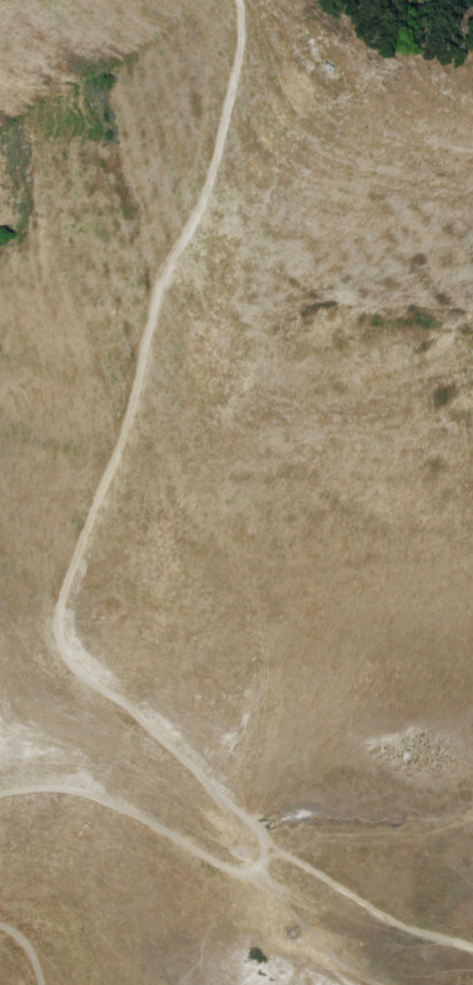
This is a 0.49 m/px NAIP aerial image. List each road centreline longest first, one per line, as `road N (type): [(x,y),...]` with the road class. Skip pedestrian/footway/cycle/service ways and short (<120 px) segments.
road 1 (track): [(472,947),(396,926),(265,839),(78,655),(67,635),(78,558),(162,298),(215,187),(243,65),(244,0)]
road 2 (track): [(0,793),(24,785),(77,790),(235,872),(256,871),(265,839)]

